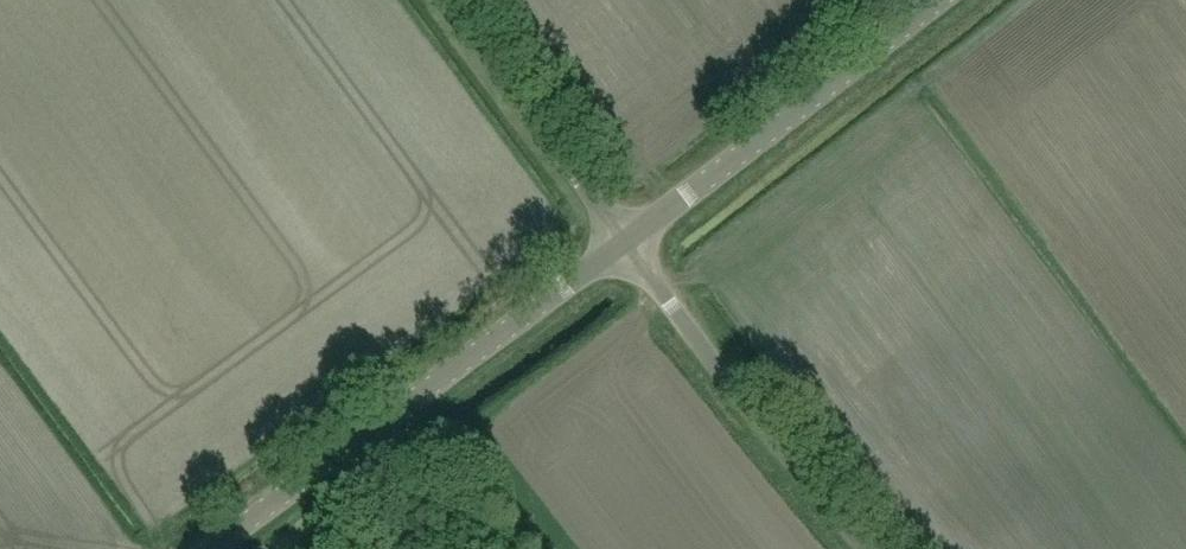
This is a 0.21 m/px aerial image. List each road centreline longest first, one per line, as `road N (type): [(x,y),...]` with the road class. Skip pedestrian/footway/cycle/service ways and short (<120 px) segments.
road 1 (unclassified): [(213,548),(625,243)]
road 2 (unclassified): [(625,243),(936,0)]
road 3 (unclassified): [(869,548),(736,394),(625,243)]
road 4 (unclassified): [(625,243),(446,0)]

